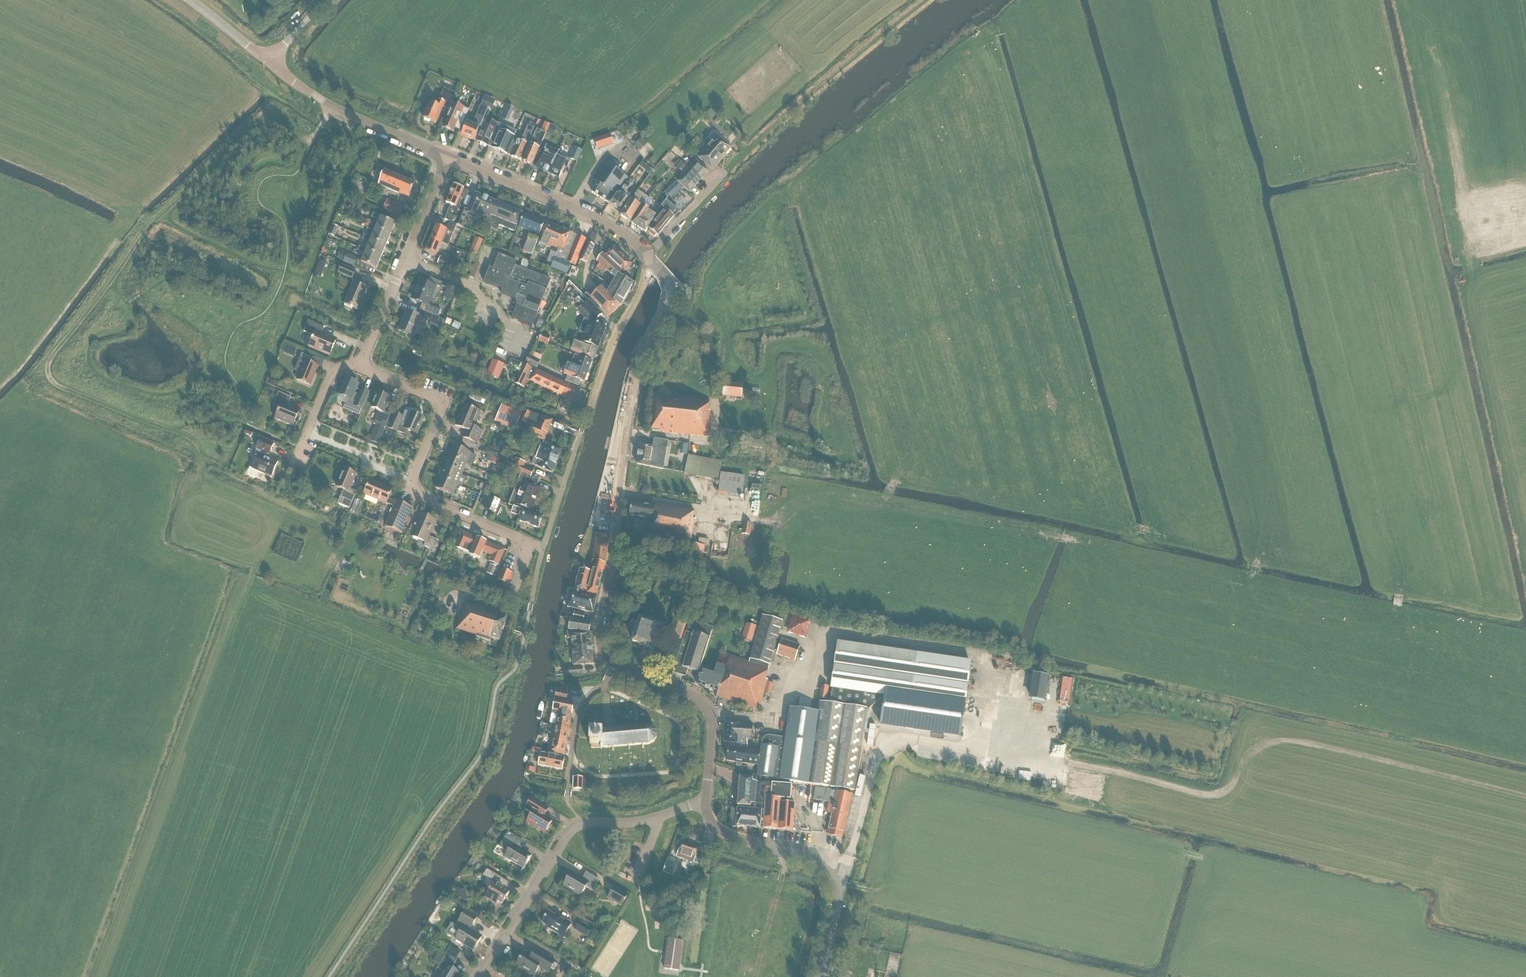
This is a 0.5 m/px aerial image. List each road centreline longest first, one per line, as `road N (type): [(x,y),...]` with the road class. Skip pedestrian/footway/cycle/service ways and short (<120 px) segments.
road 1 (track): [(333,107),(311,143),(269,124),(241,137),(142,236),(49,363),(55,384),(171,430),(200,451)]
road 2 (tertiary): [(615,666),(599,634),(626,435),(637,367),(672,286),(649,257)]
road 3 (residential): [(481,976),(568,834),(594,822),(656,819)]
road 4 (tertiary): [(820,976),(837,915),(831,875),(721,833),(706,805)]
road 5 (tertiary): [(649,257),(596,218),(448,158)]
road 6 (tertiary): [(448,158),(333,107),(269,61)]
road 7 (tertiary): [(706,805),(713,730),(705,706),(615,666)]
road 8 (residential): [(412,481),(438,406),(360,368)]
road 9 (residential): [(543,548),(420,498),(412,481)]
road 10 (unclassified): [(543,548),(581,433)]

